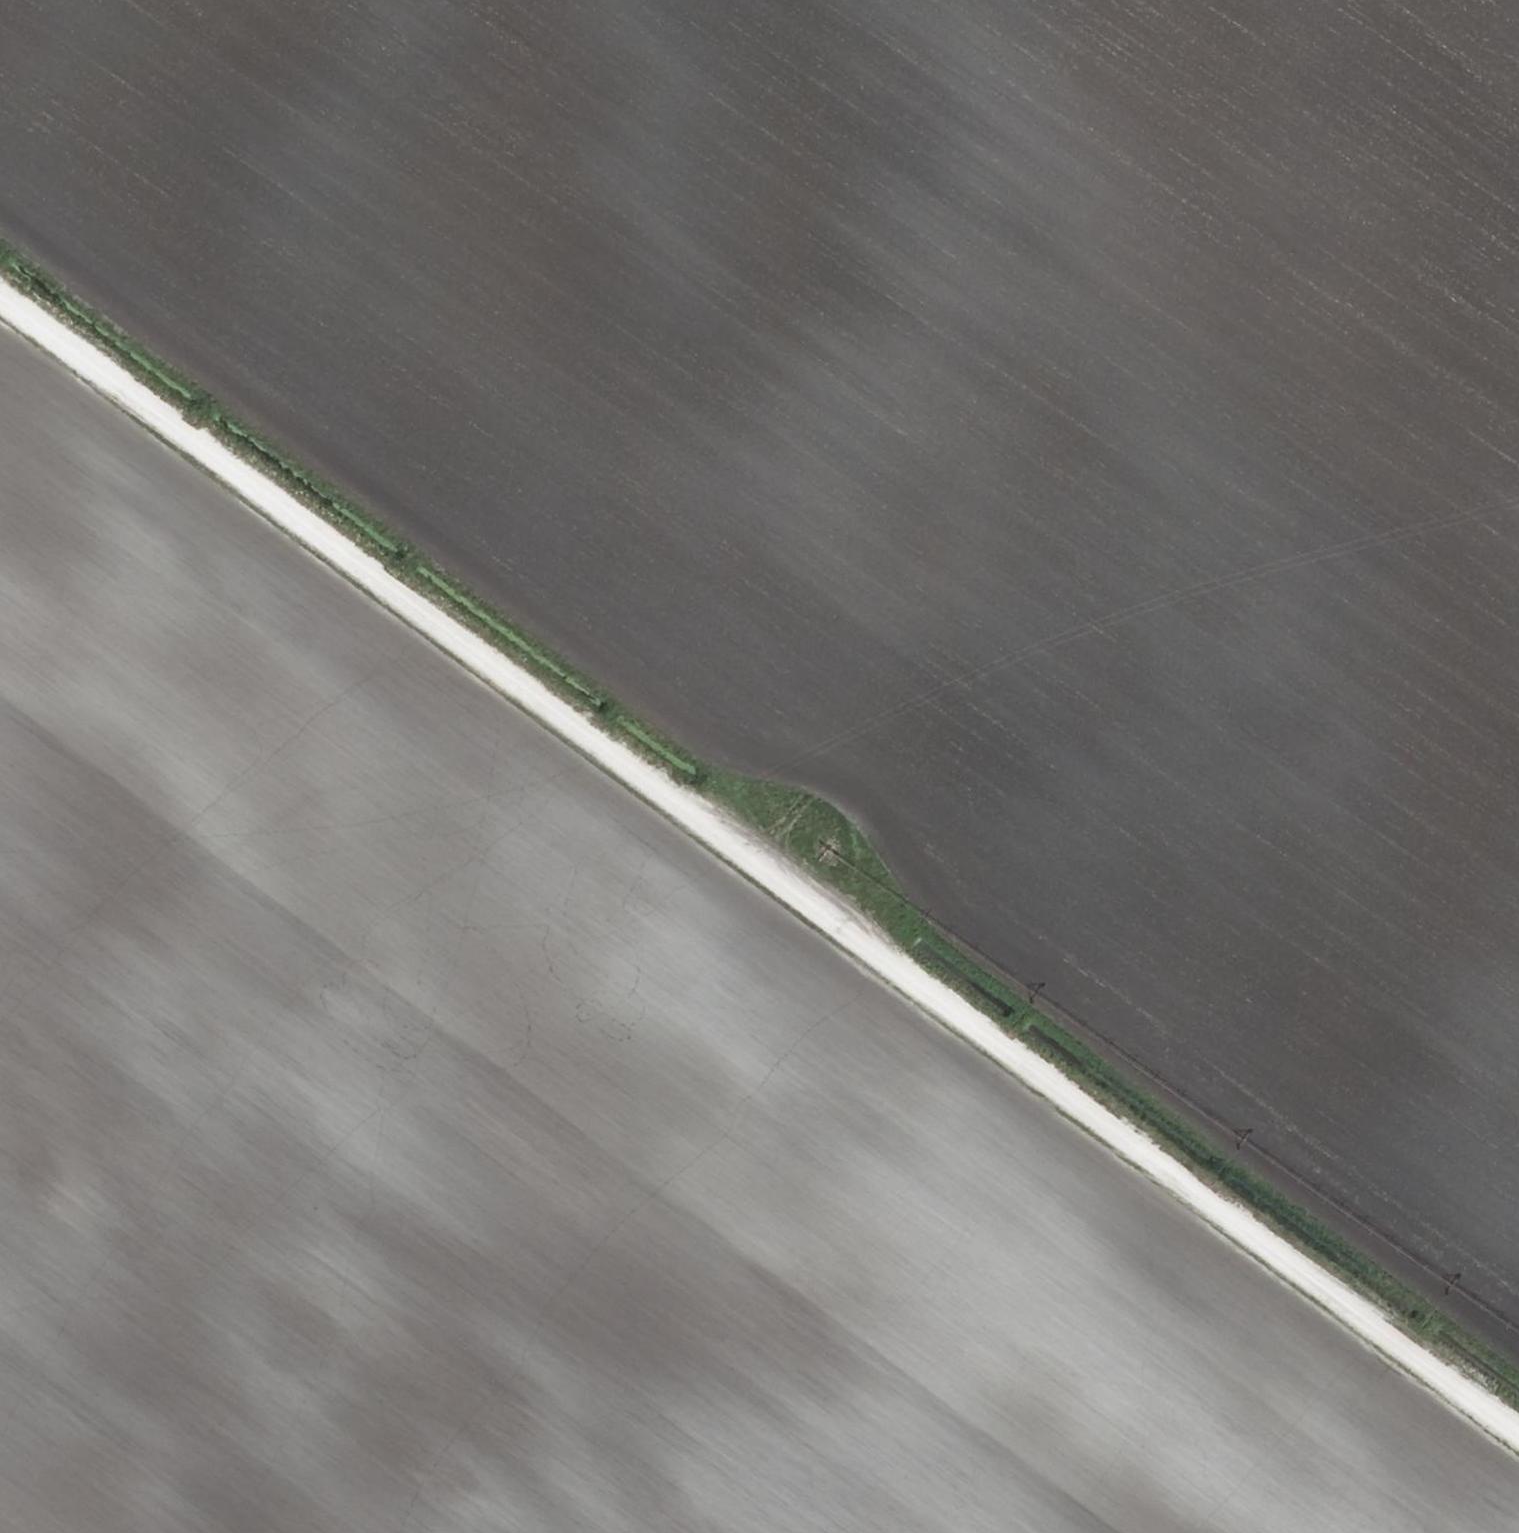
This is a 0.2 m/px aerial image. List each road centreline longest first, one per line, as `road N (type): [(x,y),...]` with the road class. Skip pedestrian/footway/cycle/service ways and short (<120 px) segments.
road 1 (track): [(1518,1430),(0,291)]

